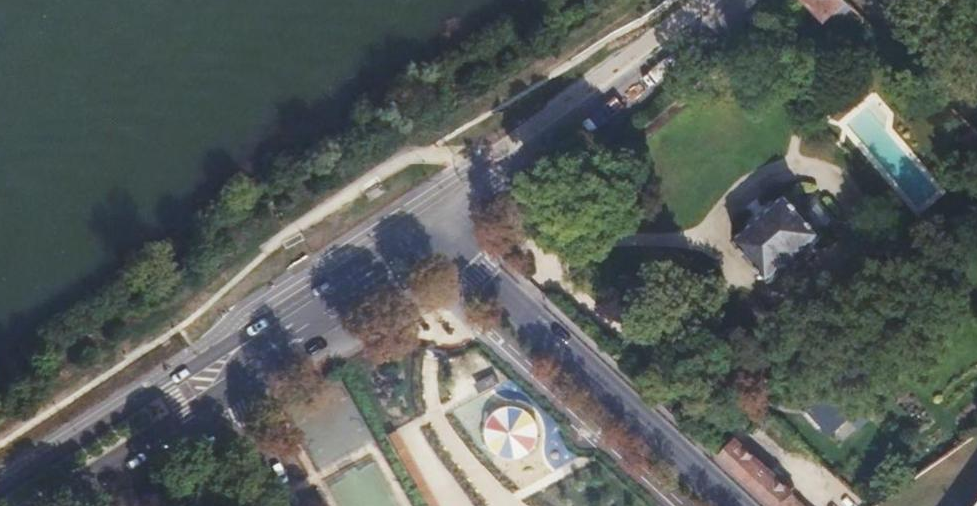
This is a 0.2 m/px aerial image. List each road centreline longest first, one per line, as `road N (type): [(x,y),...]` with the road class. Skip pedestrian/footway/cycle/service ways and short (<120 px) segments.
road 1 (residential): [(216,367),(433,220),(741,505)]
road 2 (residential): [(1,505),(216,367)]
road 3 (residential): [(281,505),(216,367)]

